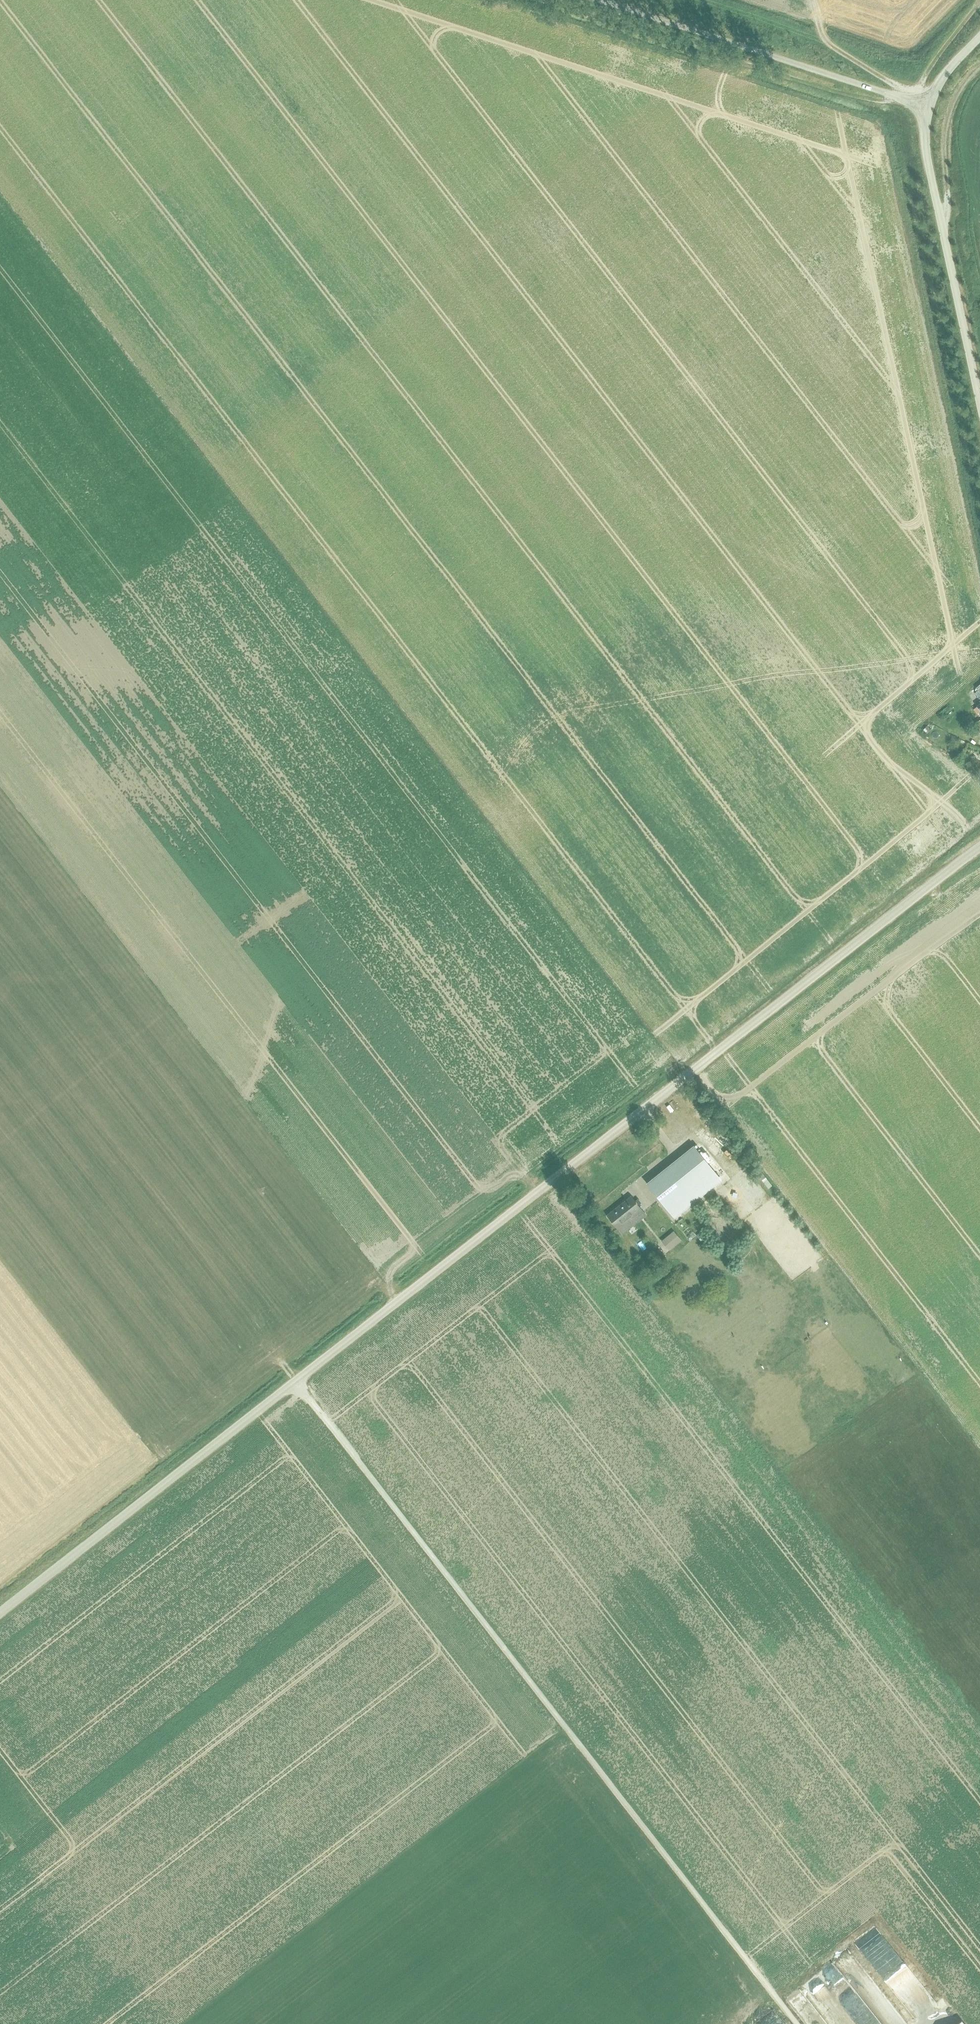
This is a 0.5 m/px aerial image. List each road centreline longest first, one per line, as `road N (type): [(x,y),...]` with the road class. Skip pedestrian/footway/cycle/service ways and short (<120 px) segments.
road 1 (unclassified): [(0,1608),(979,848)]
road 2 (unclassified): [(929,107),(600,0)]
road 3 (tertiary): [(979,403),(928,163),(929,107)]

